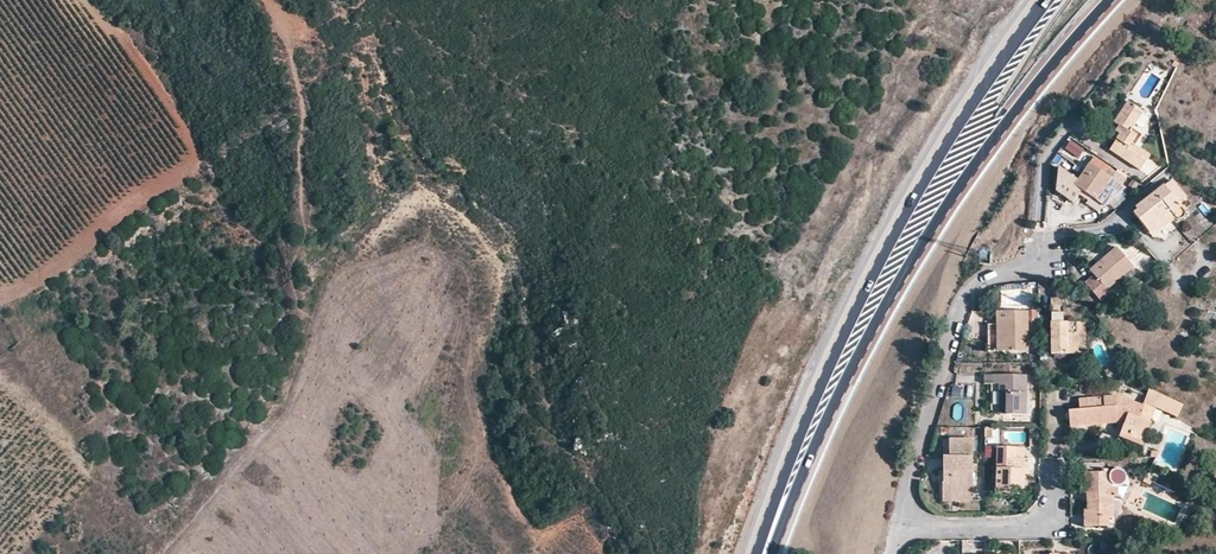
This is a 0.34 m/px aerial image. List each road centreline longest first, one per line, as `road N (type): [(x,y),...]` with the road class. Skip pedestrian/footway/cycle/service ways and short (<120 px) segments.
road 1 (primary): [(767,553),(851,368),(931,229),(1003,125),(1110,0)]
road 2 (primary): [(1047,0),(942,149),(866,291),(809,413),(763,553)]
road 3 (residential): [(899,522),(962,309),(980,286),(1046,253)]
road 4 (residential): [(1059,450),(1050,520),(1015,529),(899,522)]

